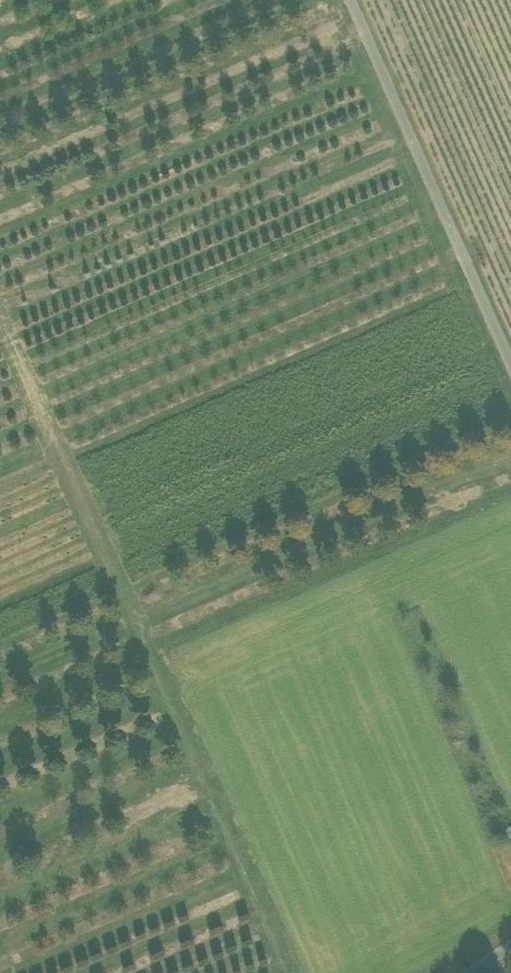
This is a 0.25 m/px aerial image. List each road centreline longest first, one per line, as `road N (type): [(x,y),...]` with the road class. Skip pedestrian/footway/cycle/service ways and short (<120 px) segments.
road 1 (track): [(510,366),(349,0)]

